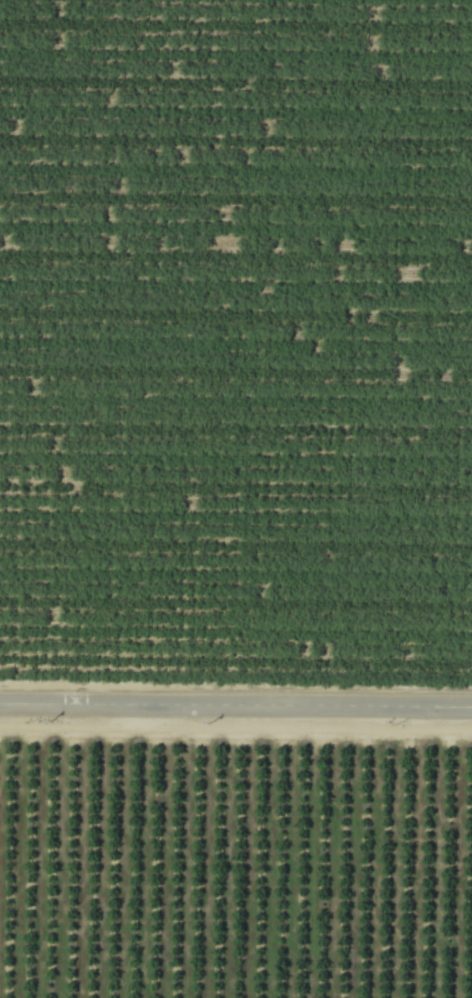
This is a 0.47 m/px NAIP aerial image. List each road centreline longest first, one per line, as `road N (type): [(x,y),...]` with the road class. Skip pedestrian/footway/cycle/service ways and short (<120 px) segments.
road 1 (residential): [(0,700),(471,703)]

